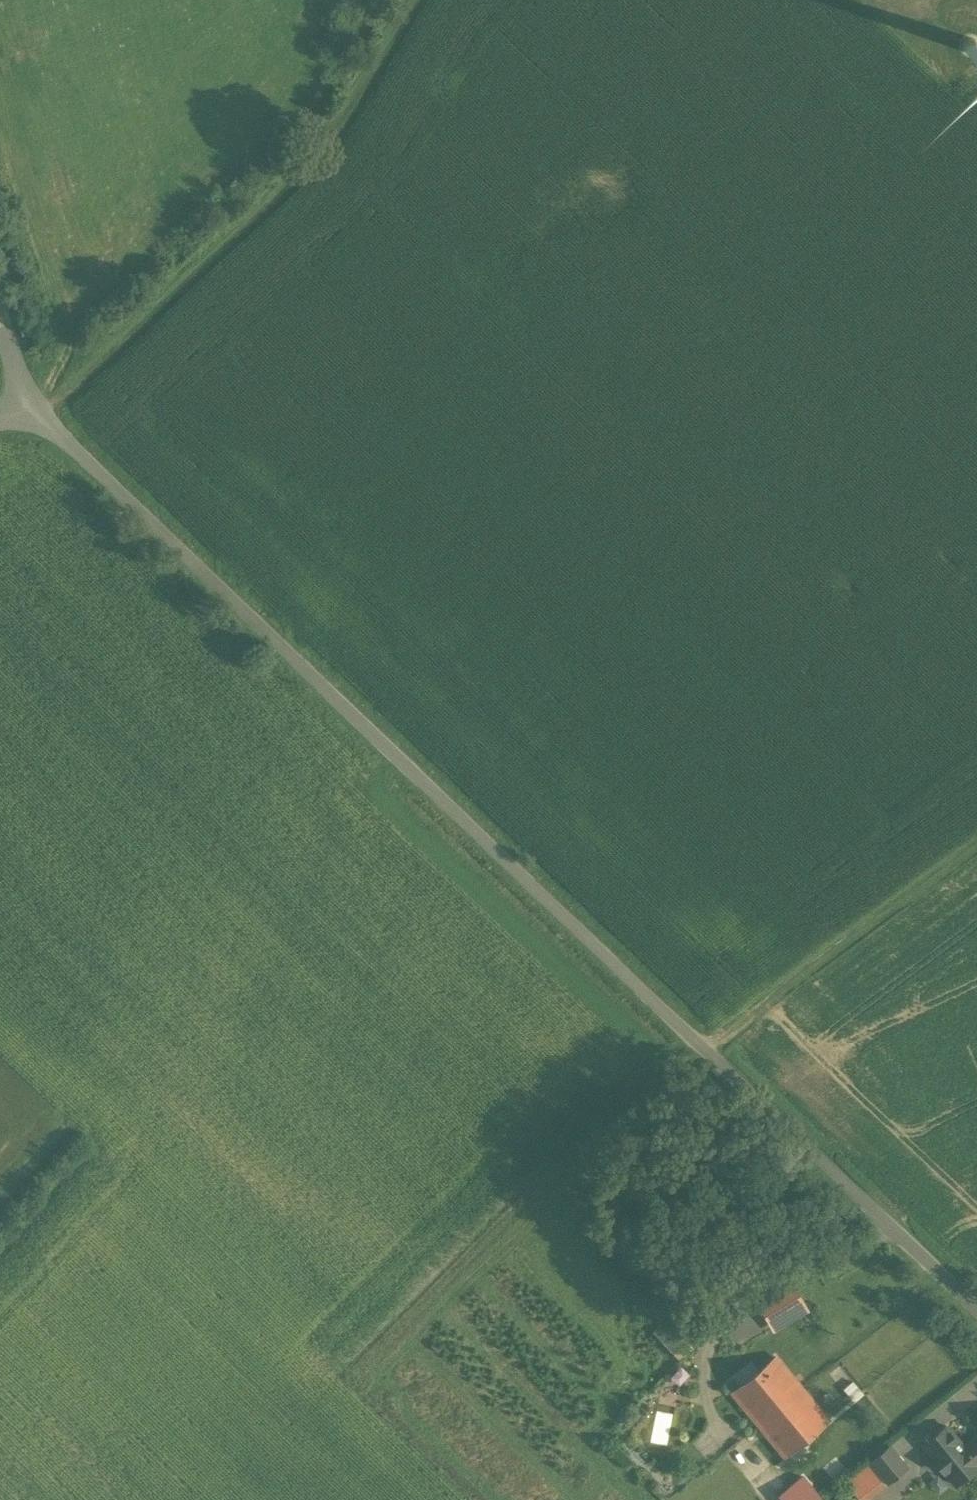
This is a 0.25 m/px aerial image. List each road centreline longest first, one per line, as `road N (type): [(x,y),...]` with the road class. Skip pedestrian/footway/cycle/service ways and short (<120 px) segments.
road 1 (unclassified): [(28,403),(976,1299)]
road 2 (track): [(417,0),(329,139),(282,192),(65,395),(28,403)]
road 3 (track): [(704,1043),(777,976),(976,832)]

